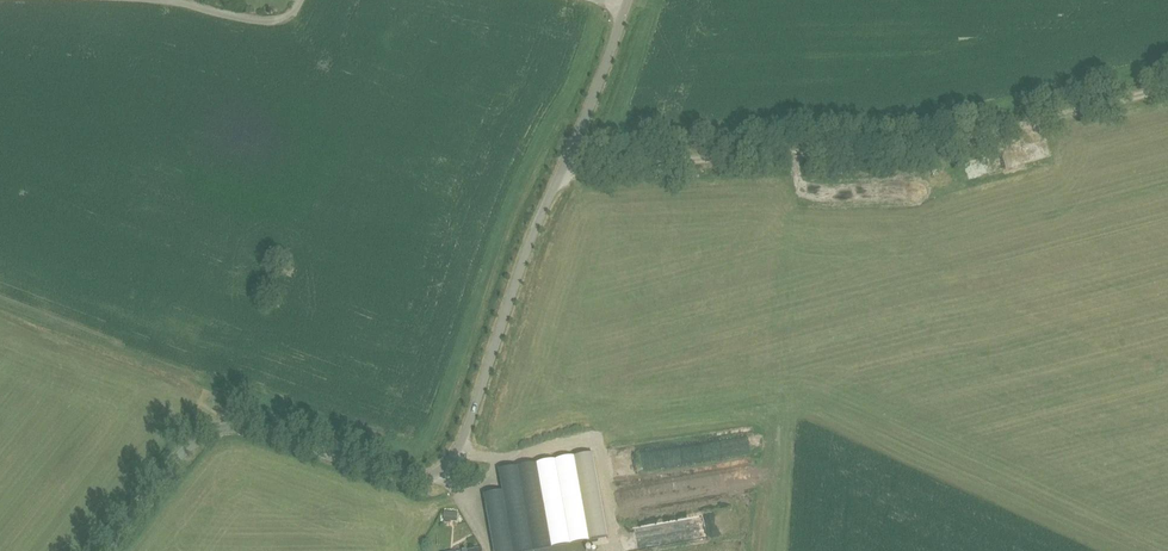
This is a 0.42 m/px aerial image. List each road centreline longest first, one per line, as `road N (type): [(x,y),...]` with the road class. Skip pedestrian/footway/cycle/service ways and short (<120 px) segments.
road 1 (unclassified): [(108,550),(182,453),(217,428),(279,438),(399,479),(448,465),(628,0)]
road 2 (track): [(1167,84),(933,144),(562,169)]

